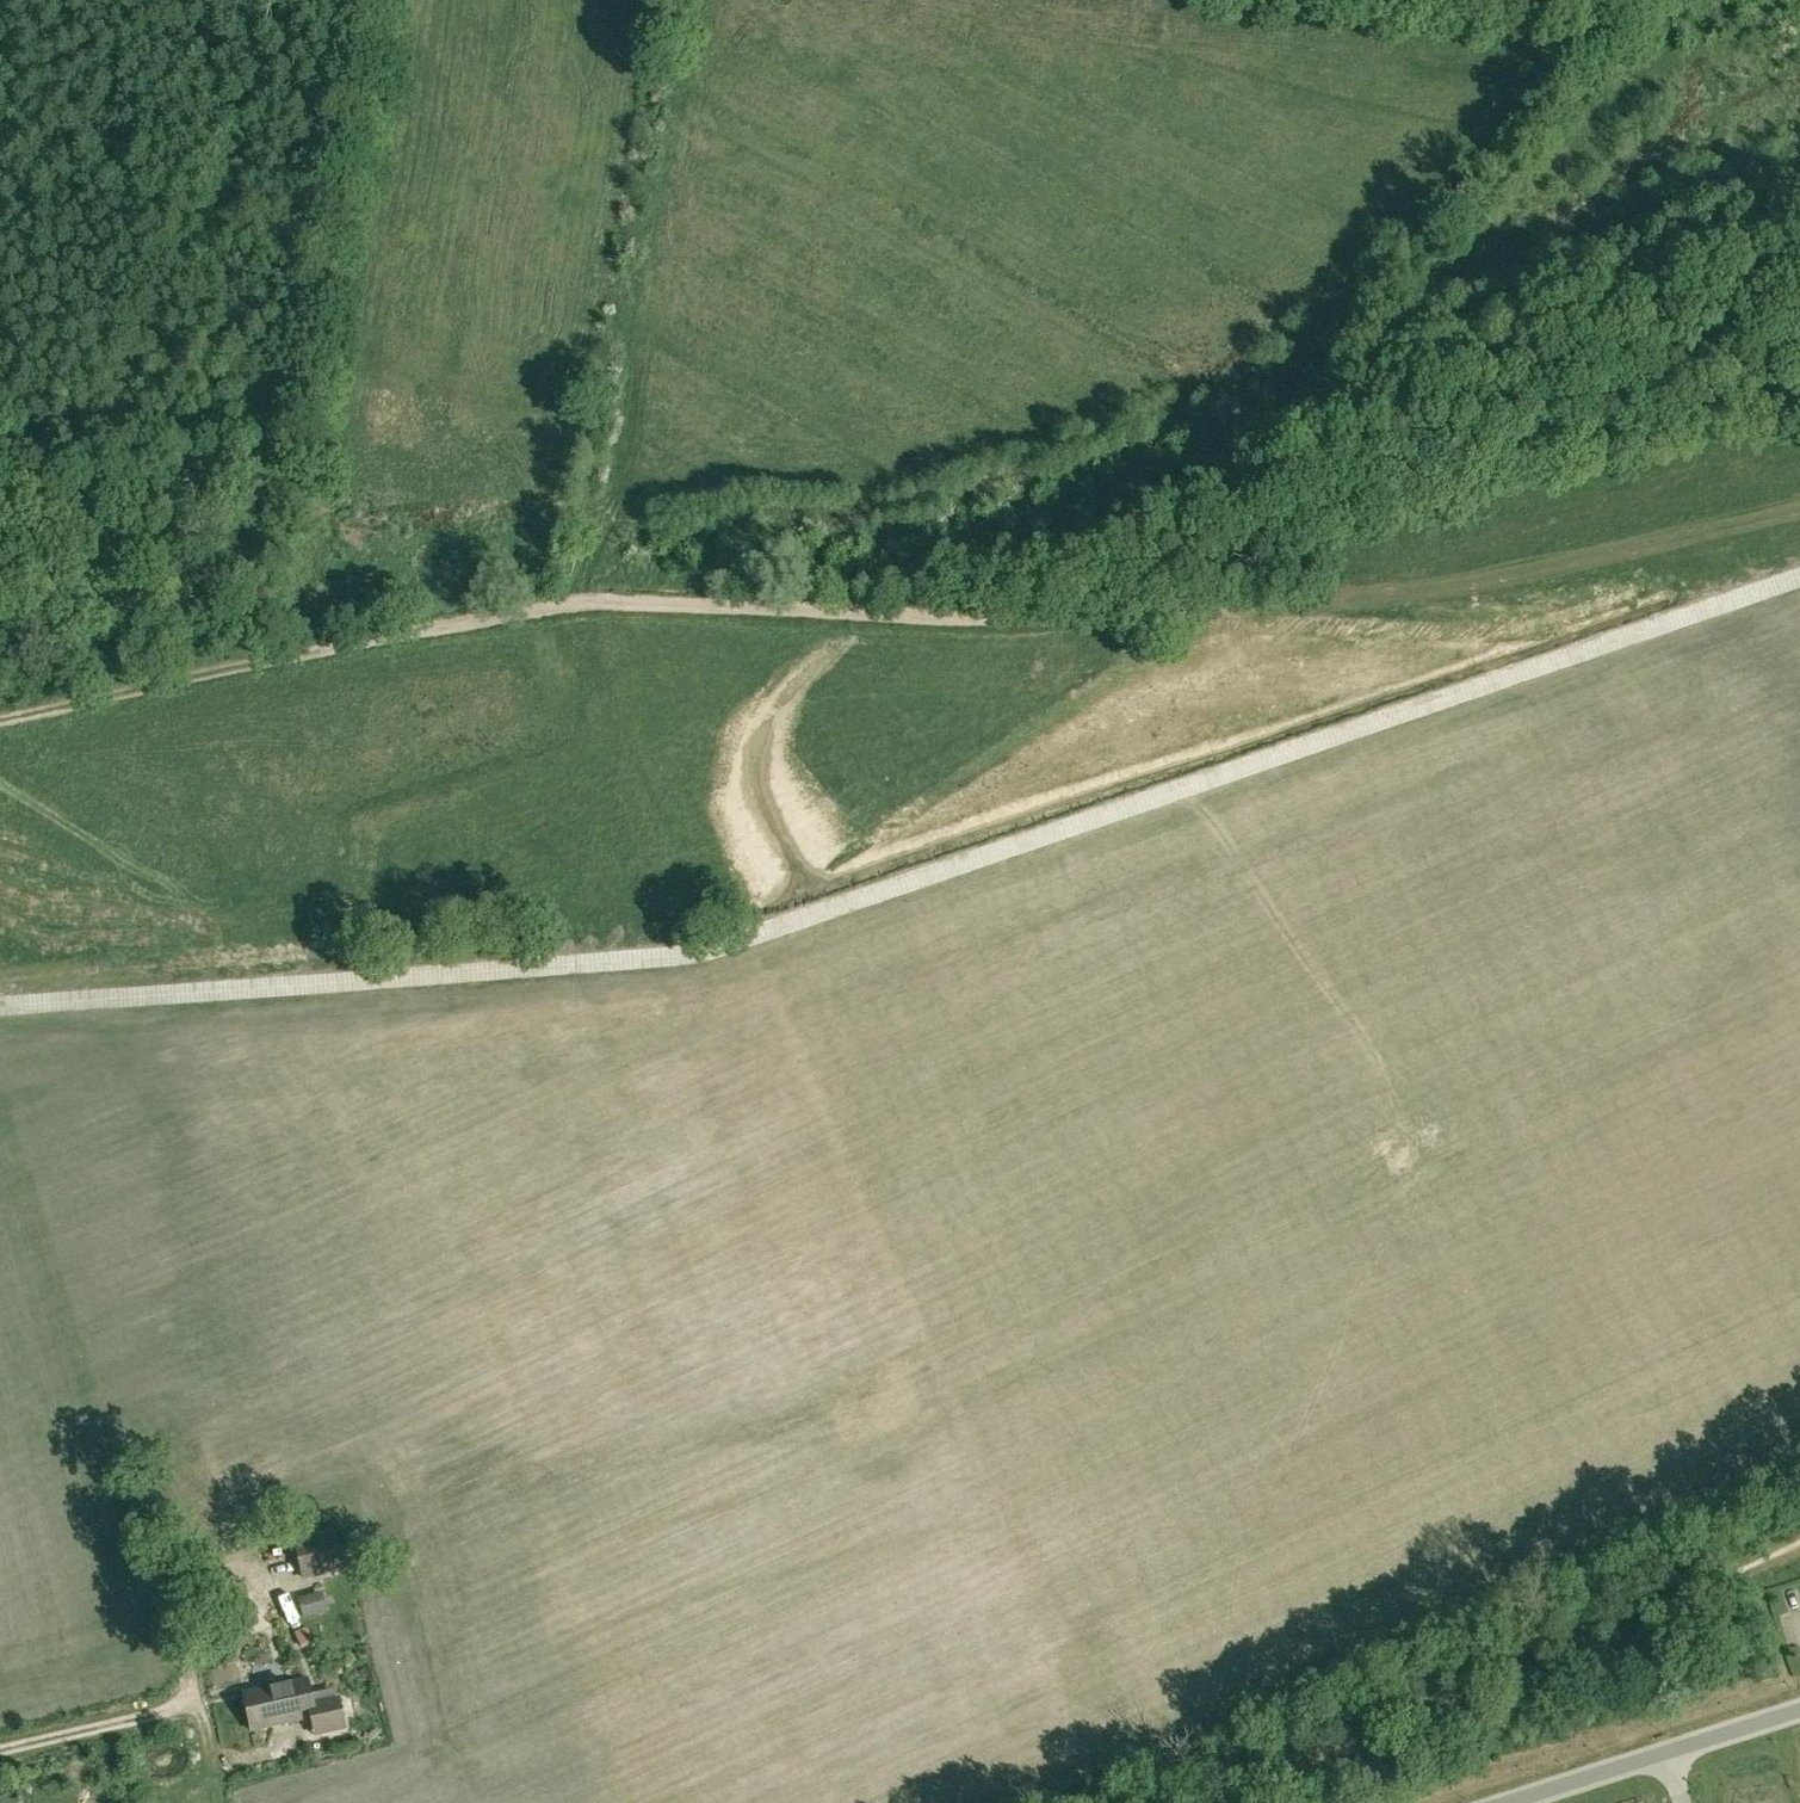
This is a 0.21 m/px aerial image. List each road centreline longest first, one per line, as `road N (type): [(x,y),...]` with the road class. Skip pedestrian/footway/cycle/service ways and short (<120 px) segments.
road 1 (track): [(0,717),(560,604),(1202,618)]
road 2 (track): [(1210,1802),(1799,1536)]

